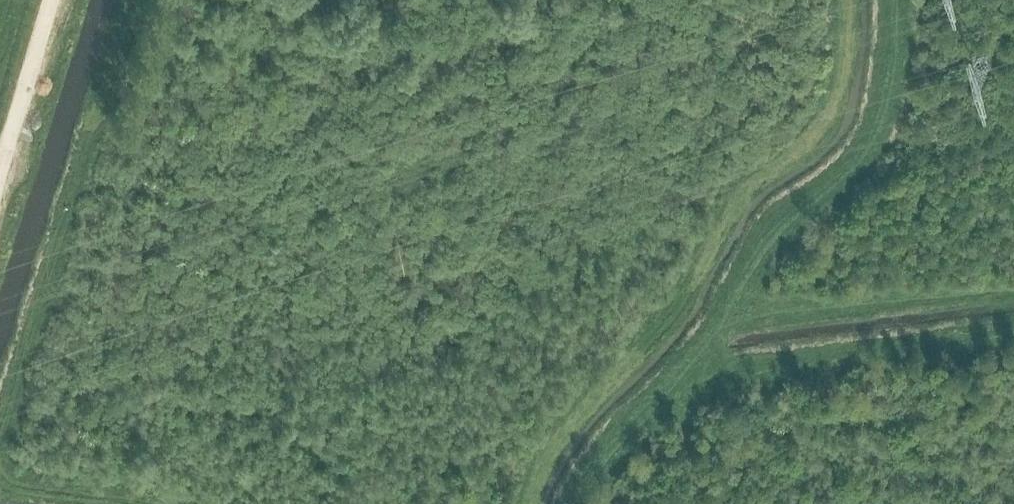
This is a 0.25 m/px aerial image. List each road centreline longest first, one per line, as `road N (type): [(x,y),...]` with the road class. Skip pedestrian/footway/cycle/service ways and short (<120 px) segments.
road 1 (track): [(0,183),(49,0)]

